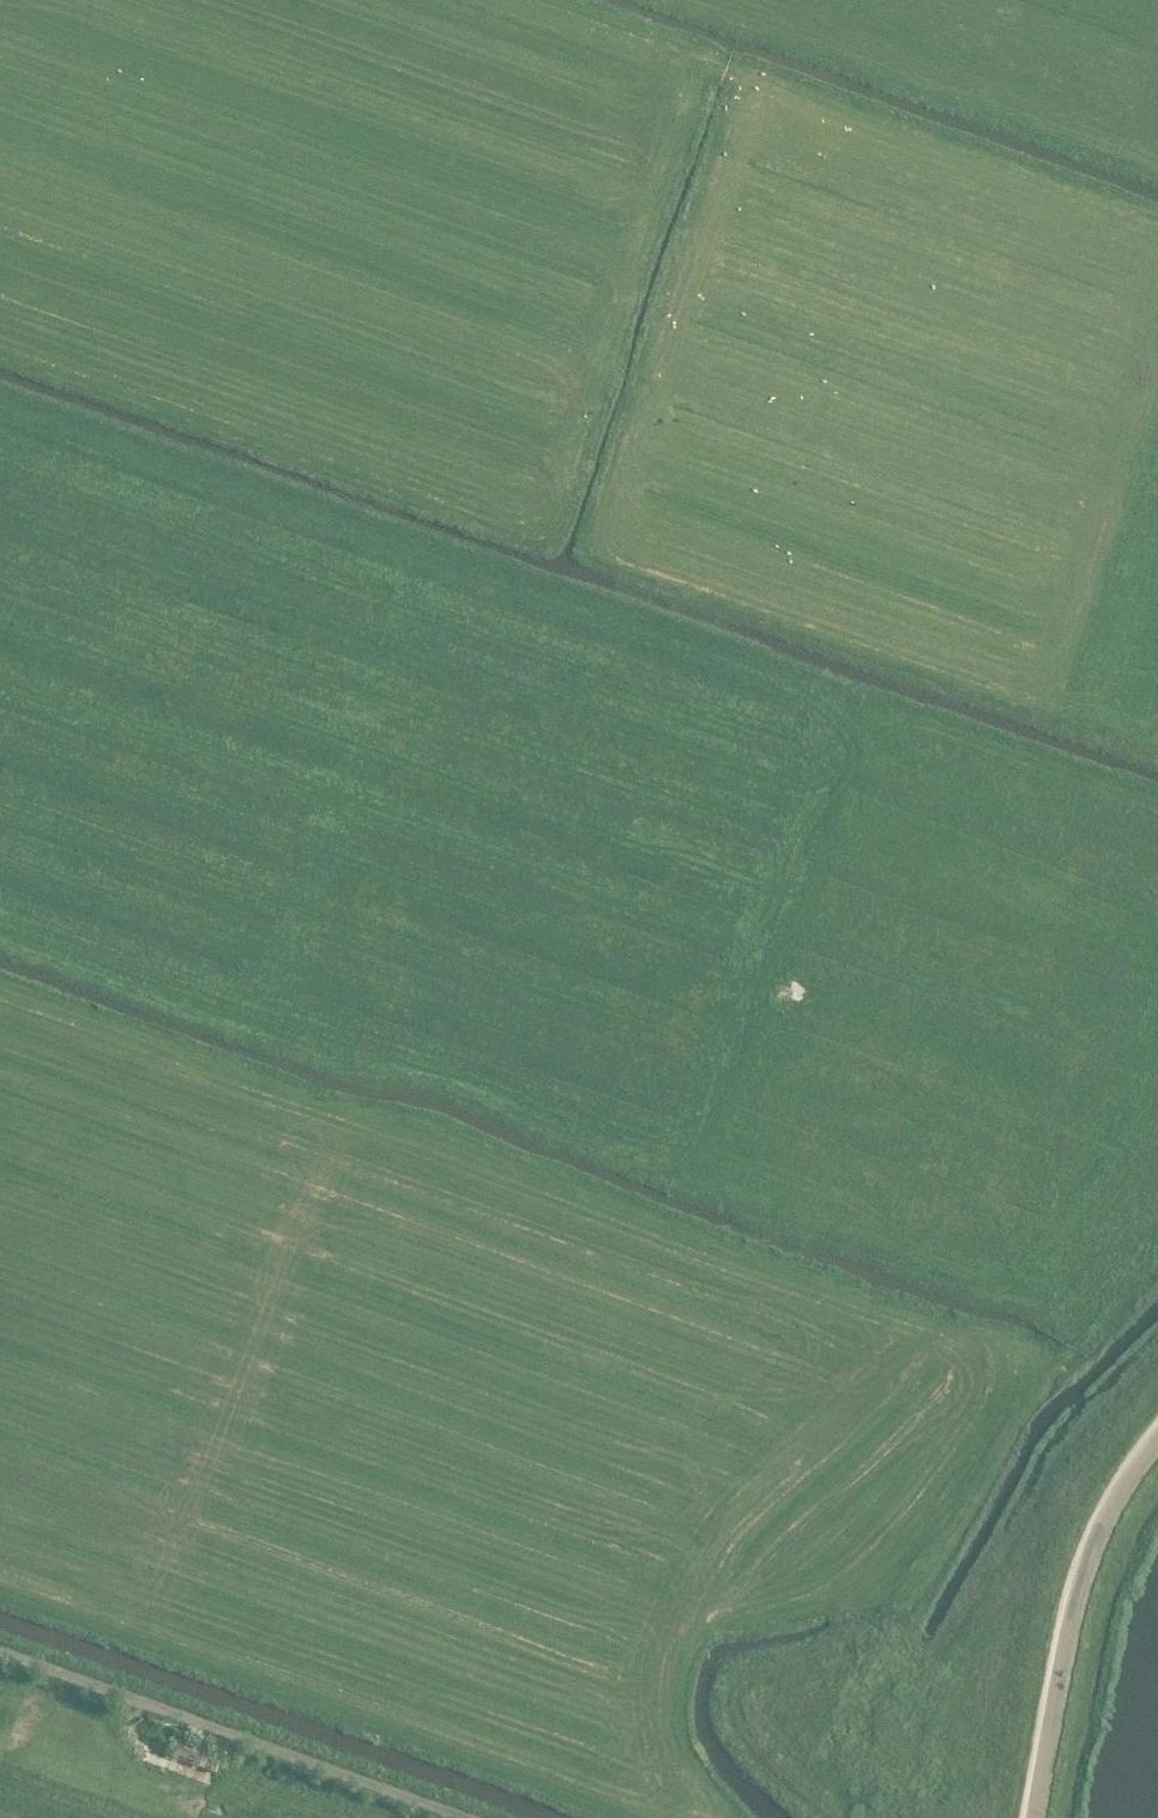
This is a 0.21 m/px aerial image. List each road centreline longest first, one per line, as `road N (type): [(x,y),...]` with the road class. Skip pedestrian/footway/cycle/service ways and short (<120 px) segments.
road 1 (track): [(1157,227),(523,0)]
road 2 (tertiary): [(1042,1817),(1089,1565),(1157,1438)]

